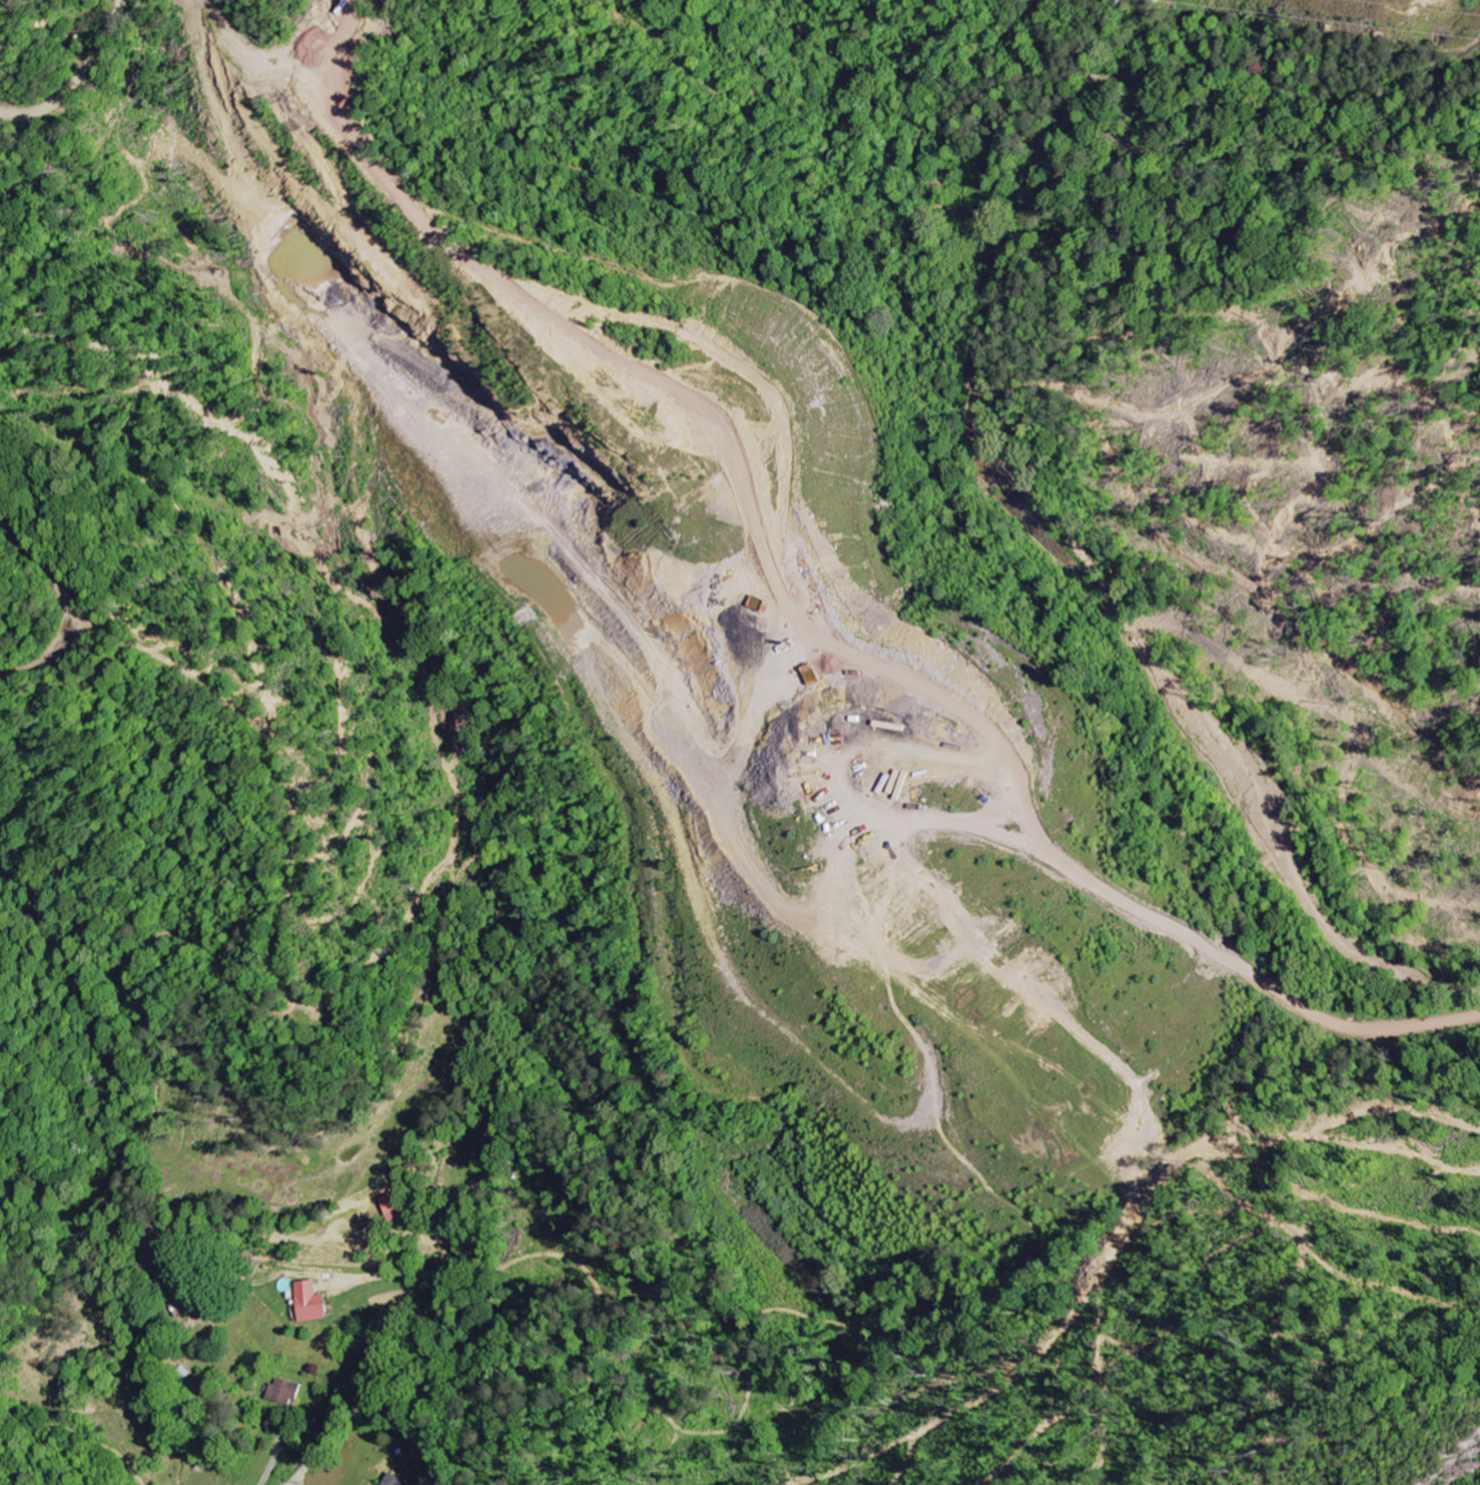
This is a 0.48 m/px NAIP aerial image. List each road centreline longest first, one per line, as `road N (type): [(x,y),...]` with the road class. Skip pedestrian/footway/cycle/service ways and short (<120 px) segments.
road 1 (residential): [(1479,960),(1412,954),(1328,930),(1159,757),(1093,612),(875,405),(784,283),(740,89)]

